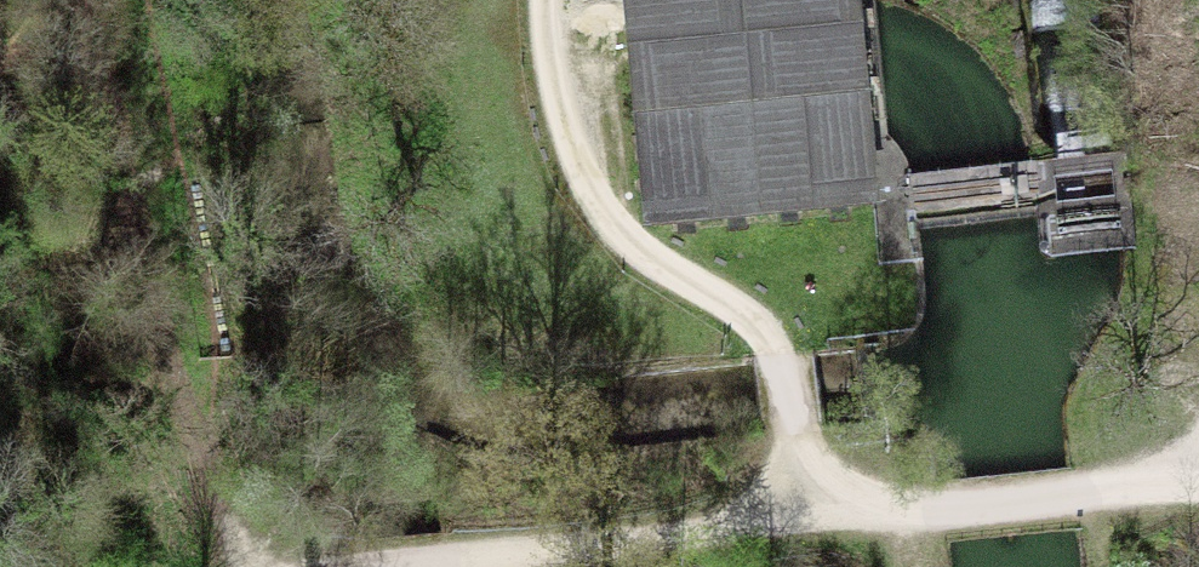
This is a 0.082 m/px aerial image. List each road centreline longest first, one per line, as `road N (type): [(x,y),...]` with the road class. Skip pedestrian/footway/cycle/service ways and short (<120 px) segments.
road 1 (track): [(811,510),(495,555),(360,565),(252,560)]
road 2 (track): [(778,353),(749,317),(638,249),(586,185),(550,87),(542,0)]
road 3 (track): [(1198,471),(1091,494),(943,509),(811,510)]

